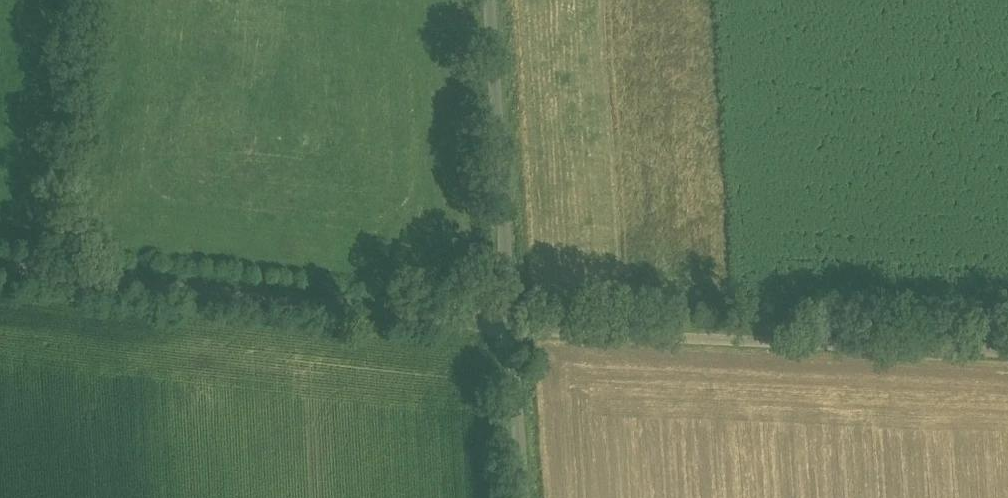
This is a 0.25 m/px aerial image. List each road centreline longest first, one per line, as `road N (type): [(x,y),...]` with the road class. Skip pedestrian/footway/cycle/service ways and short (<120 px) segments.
road 1 (track): [(511,329),(0,280)]
road 2 (unclassified): [(511,329),(1007,352)]
road 3 (residential): [(511,329),(489,0)]
road 4 (residential): [(523,497),(511,329)]

